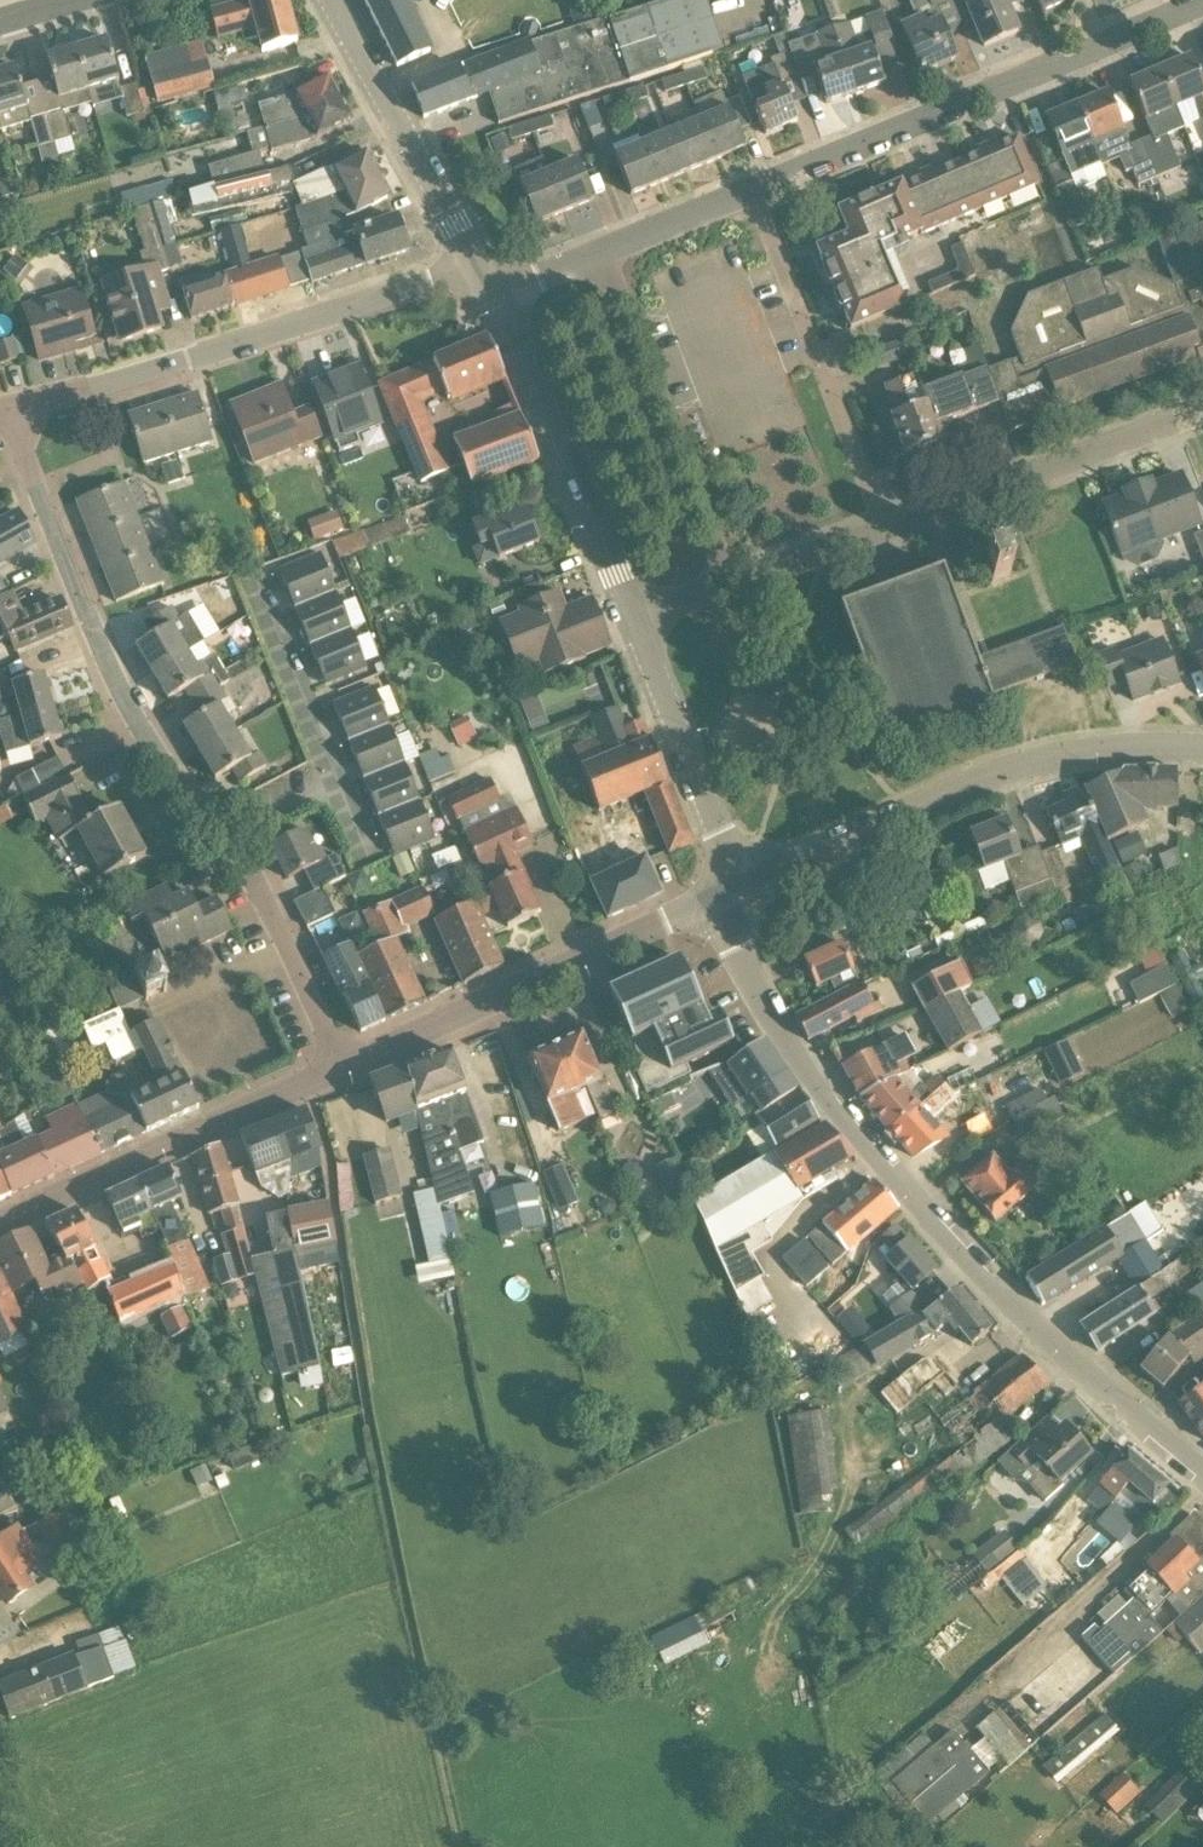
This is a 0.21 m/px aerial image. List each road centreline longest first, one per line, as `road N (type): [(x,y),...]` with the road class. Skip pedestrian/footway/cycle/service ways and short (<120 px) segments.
road 1 (unclassified): [(1202,1468),(1005,1300),(877,1161),(822,1097),(762,1003),(711,897)]
road 2 (residential): [(603,249),(755,193),(1202,2)]
road 3 (tertiary): [(739,882),(1027,762),(1117,745),(1202,747)]
road 4 (tertiary): [(339,1068),(711,897)]
road 5 (residential): [(224,844),(135,719),(36,487)]
road 6 (residential): [(92,386),(430,282),(480,275)]
road 7 (tertiary): [(633,620),(480,275)]
road 8 (tertiary): [(0,1224),(339,1068)]
road 9 (residential): [(724,582),(603,249)]
road 10 (residential): [(882,522),(1202,411)]
road 11 (tertiary): [(480,275),(330,0)]
road 12 (tertiary): [(739,882),(633,620)]
road 13 (residential): [(339,1068),(289,950),(241,858),(224,844)]
road 14 (residential): [(332,790),(249,576)]
road 15 (residential): [(724,582),(882,522)]
road 16 (residential): [(92,386),(110,459),(36,487)]
road 17 (residential): [(882,522),(830,388)]
road 18 (residential): [(480,275),(536,274),(603,249)]
road 19 (residential): [(224,844),(332,790)]

